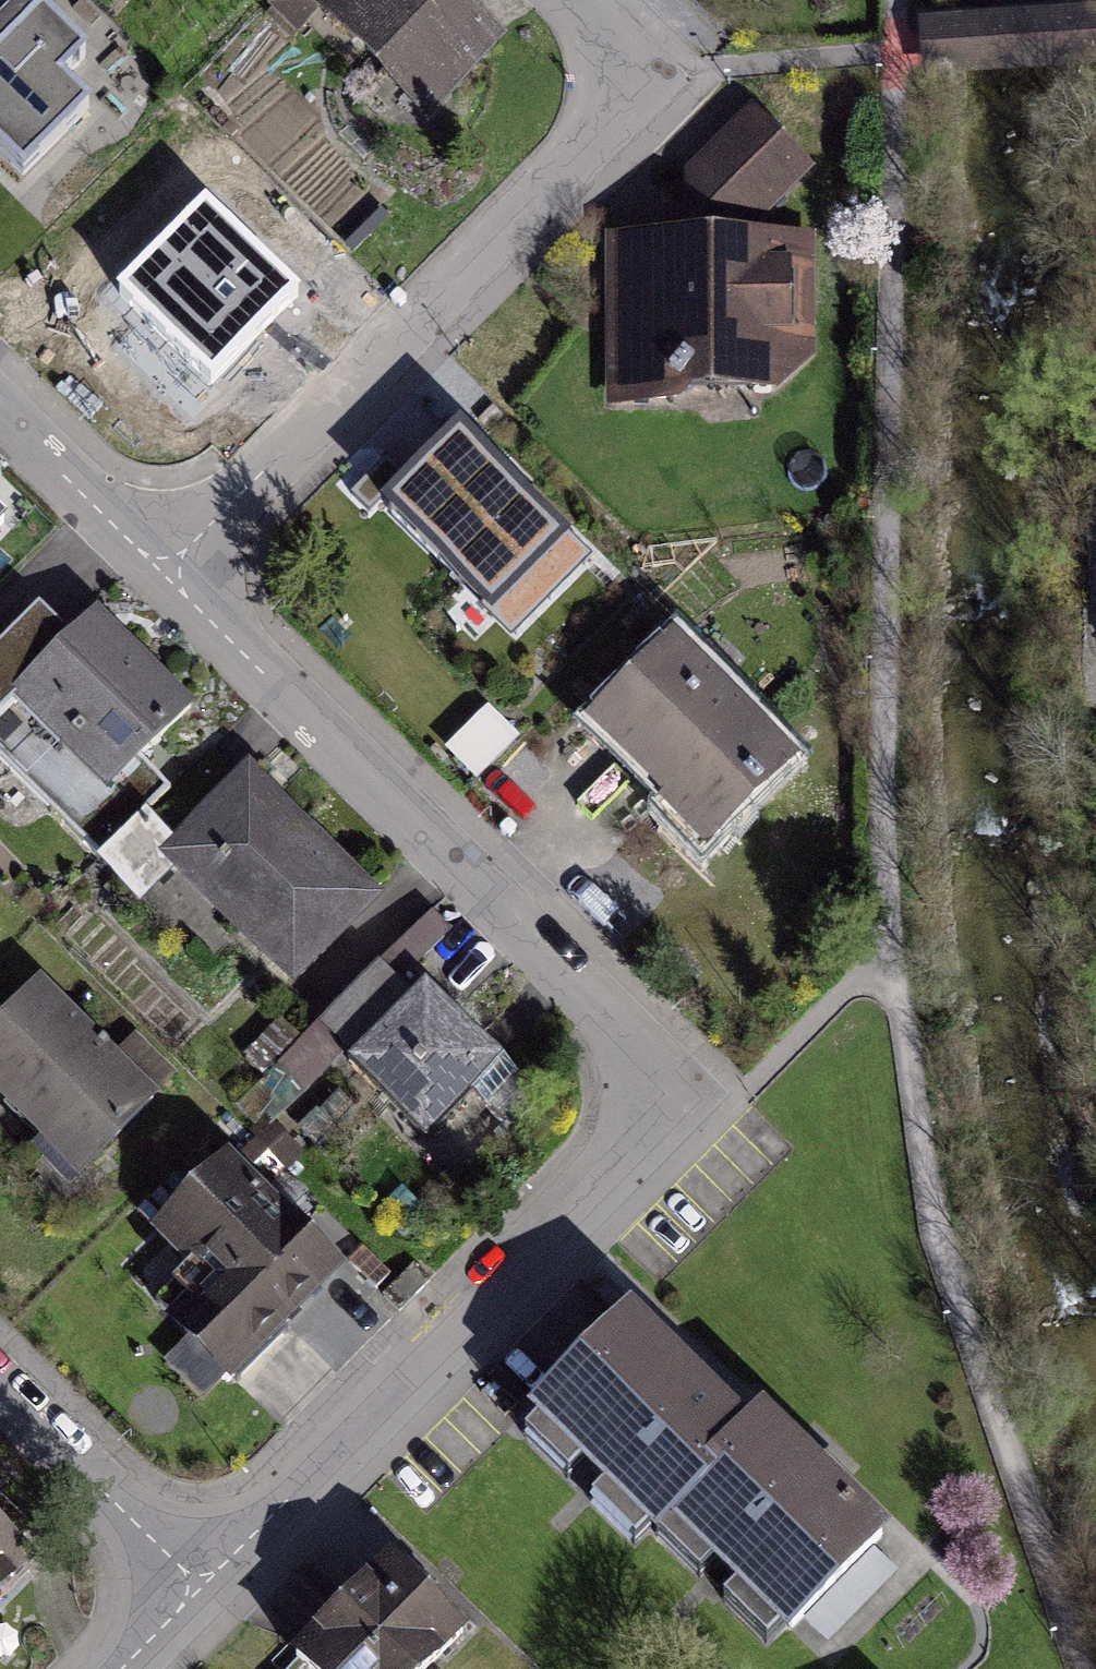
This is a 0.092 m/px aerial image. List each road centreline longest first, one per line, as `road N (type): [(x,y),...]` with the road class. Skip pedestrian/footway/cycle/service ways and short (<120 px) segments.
road 1 (residential): [(164,573),(620,1032),(664,1113),(648,1139),(200,1587)]
road 2 (track): [(889,953),(899,0)]
road 3 (residential): [(564,0),(617,55),(626,79),(602,131),(164,573)]
road 4 (track): [(1088,1668),(947,1240),(889,953)]
road 5 (residential): [(0,1396),(200,1587)]
road 6 (residential): [(0,414),(164,573)]

